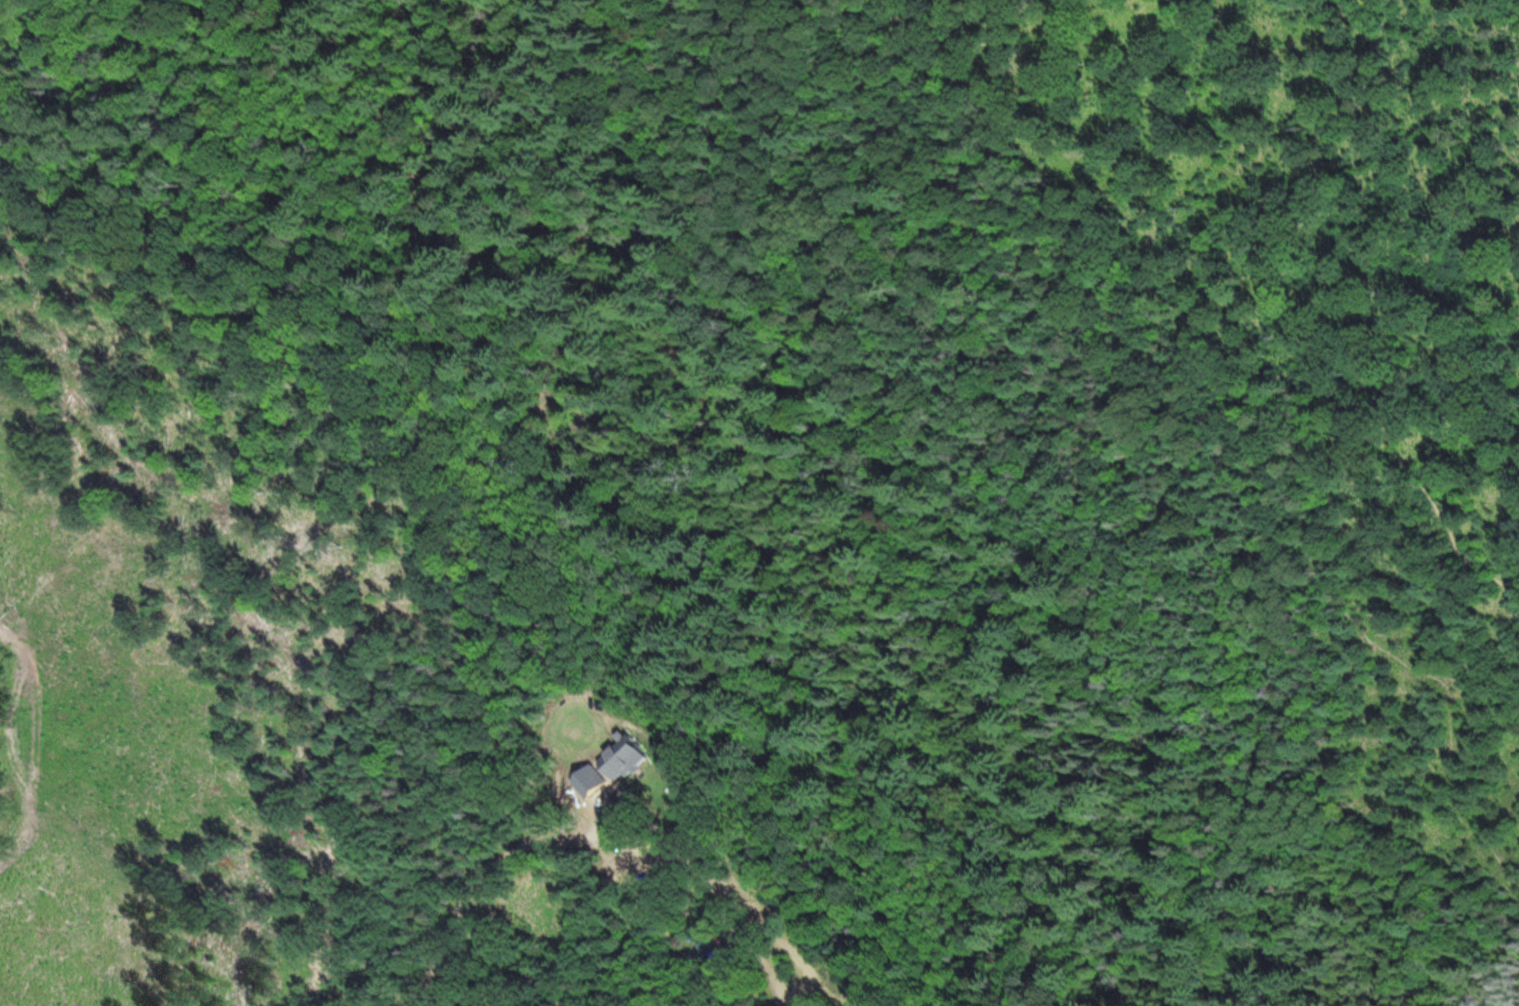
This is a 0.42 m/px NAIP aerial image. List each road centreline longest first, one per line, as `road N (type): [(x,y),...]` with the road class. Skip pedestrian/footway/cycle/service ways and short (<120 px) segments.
road 1 (track): [(410,1005),(479,875),(544,838),(617,839),(689,856),(737,919),(735,933),(724,938)]
road 2 (track): [(565,1005),(518,962),(479,875)]
road 3 (track): [(479,875),(423,808),(403,808),(385,788)]

